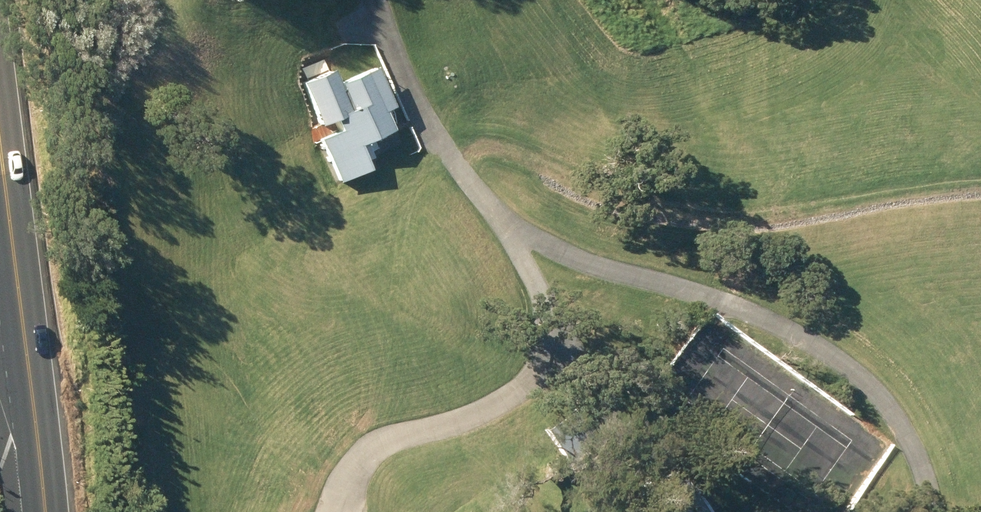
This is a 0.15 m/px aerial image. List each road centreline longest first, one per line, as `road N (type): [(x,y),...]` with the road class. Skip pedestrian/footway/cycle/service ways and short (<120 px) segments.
road 1 (track): [(371,0),(432,153),(492,208),(619,274),(763,309),(851,376),(924,449),(934,511)]
road 2 (track): [(350,511),(359,488),(399,451),(504,395),(527,368),(530,294),(492,208)]
road 3 (primary): [(25,511),(0,238)]
road 4 (track): [(530,294),(616,453)]

